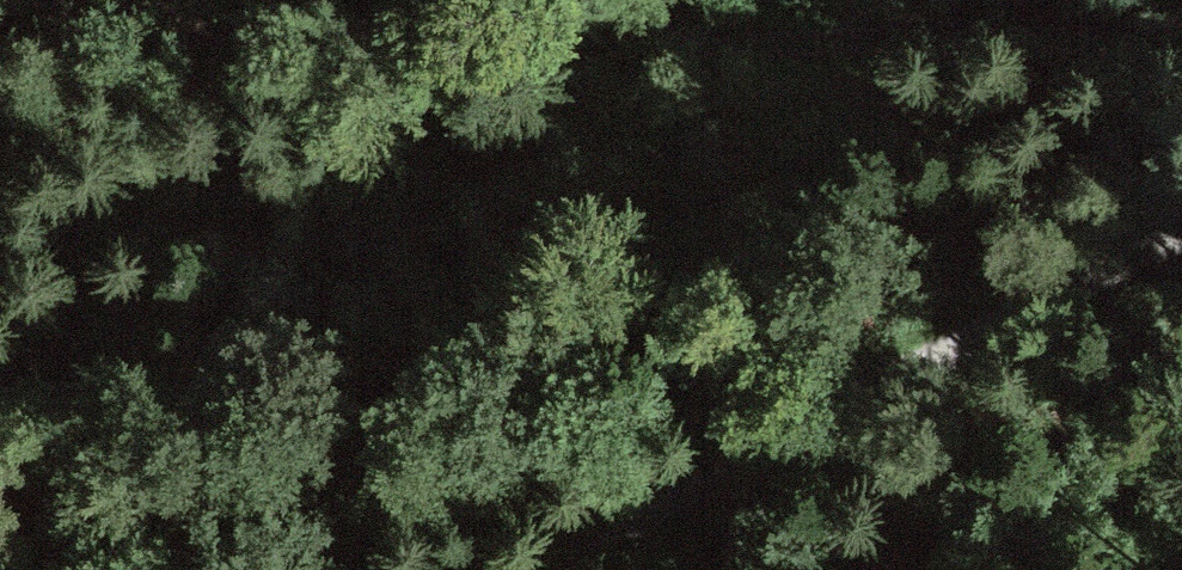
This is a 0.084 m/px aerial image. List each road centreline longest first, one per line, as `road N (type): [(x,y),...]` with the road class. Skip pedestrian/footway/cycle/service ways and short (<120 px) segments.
road 1 (track): [(1181,15),(726,41),(0,33)]
road 2 (track): [(516,569),(1181,223)]

